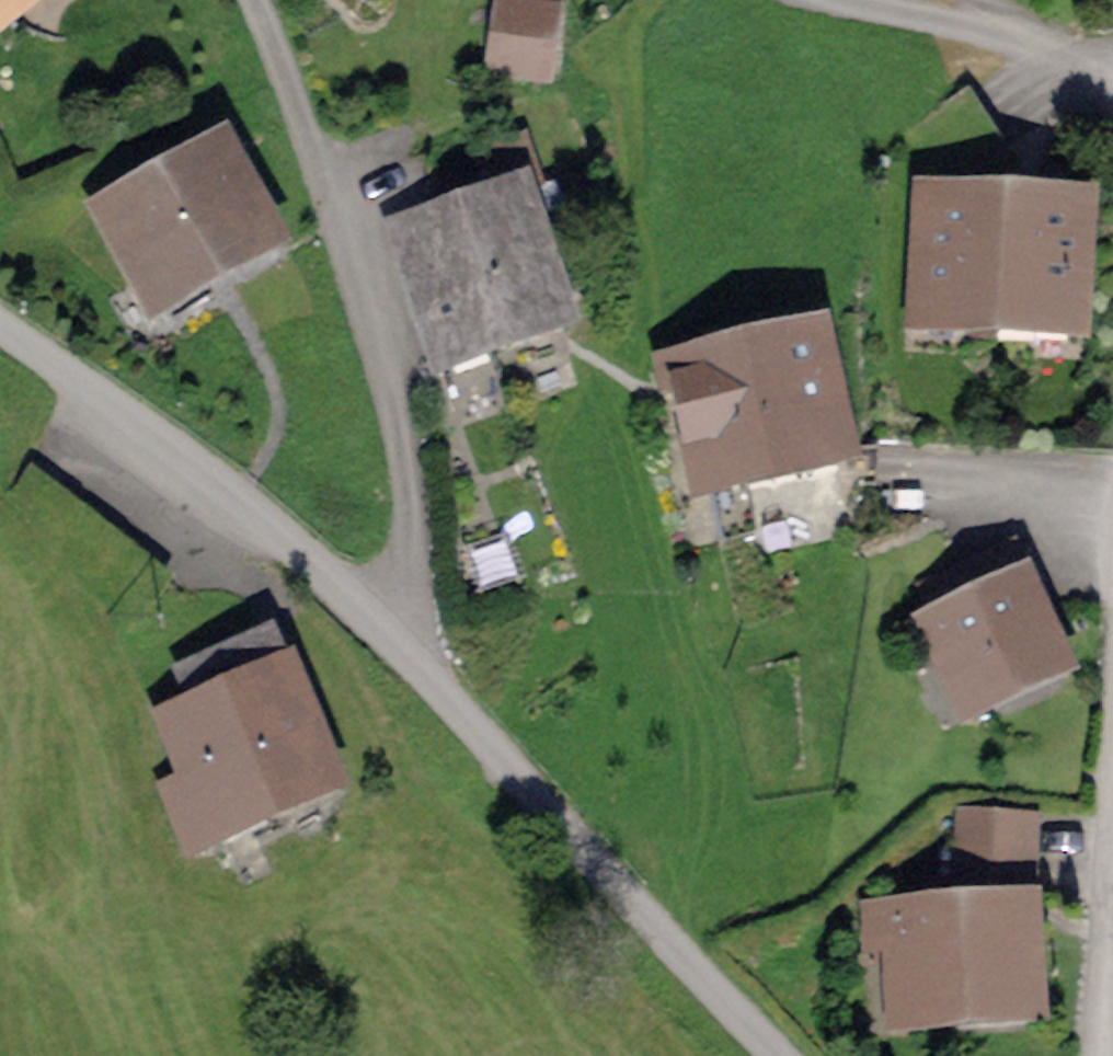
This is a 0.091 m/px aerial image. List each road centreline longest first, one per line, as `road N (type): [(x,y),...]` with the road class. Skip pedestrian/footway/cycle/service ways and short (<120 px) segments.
road 1 (residential): [(404,649),(406,409),(320,157),(253,0)]
road 2 (residential): [(782,1055),(404,649)]
road 3 (residential): [(404,649),(230,487),(0,322)]
road 4 (residential): [(1112,838),(1099,1055)]

